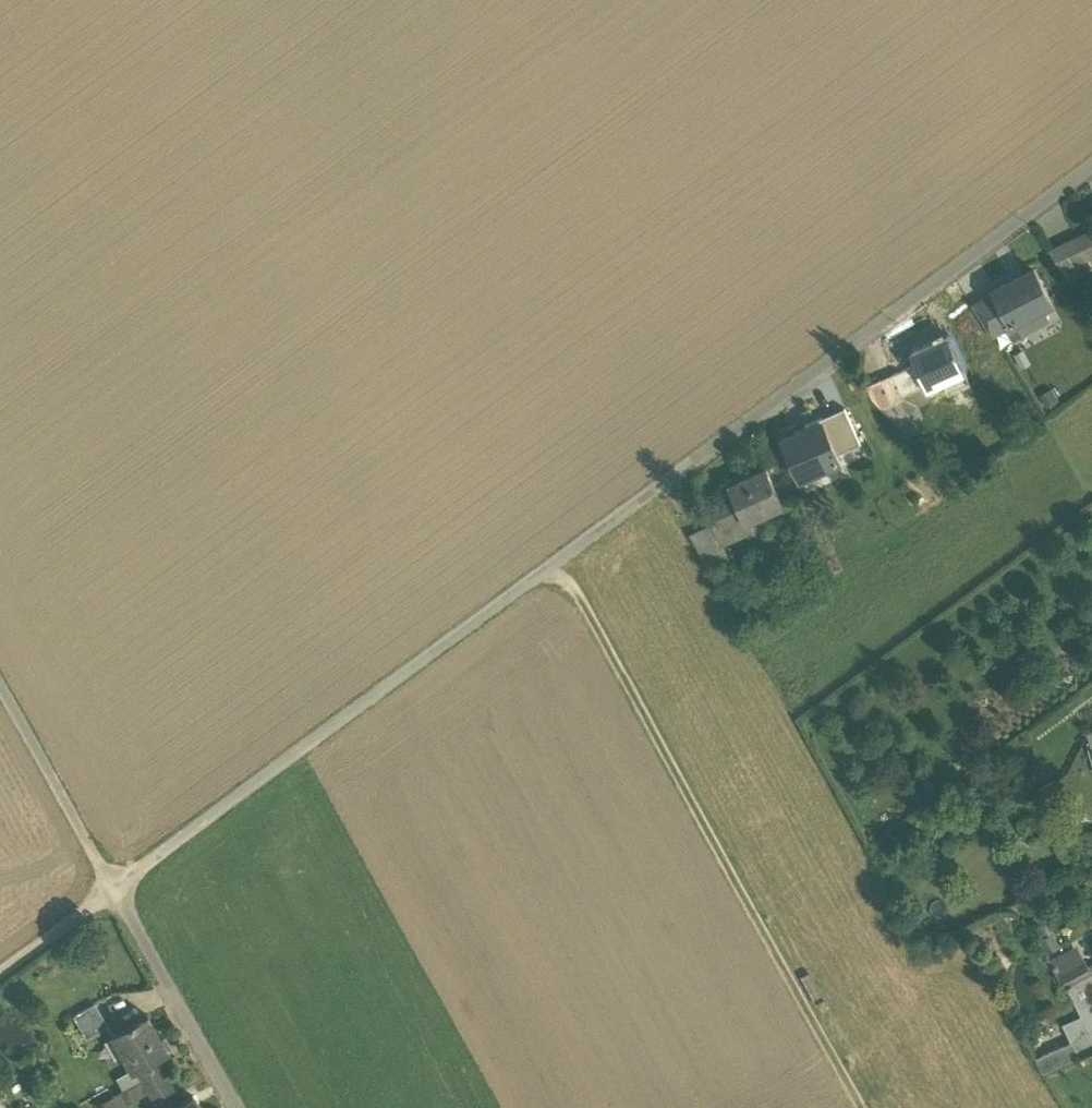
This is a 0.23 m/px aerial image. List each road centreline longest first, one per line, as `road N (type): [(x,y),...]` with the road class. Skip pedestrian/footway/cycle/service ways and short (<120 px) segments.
road 1 (residential): [(239,1107),(117,890),(1091,165)]
road 2 (track): [(855,1107),(560,560)]
road 3 (track): [(0,680),(117,890),(0,976)]

